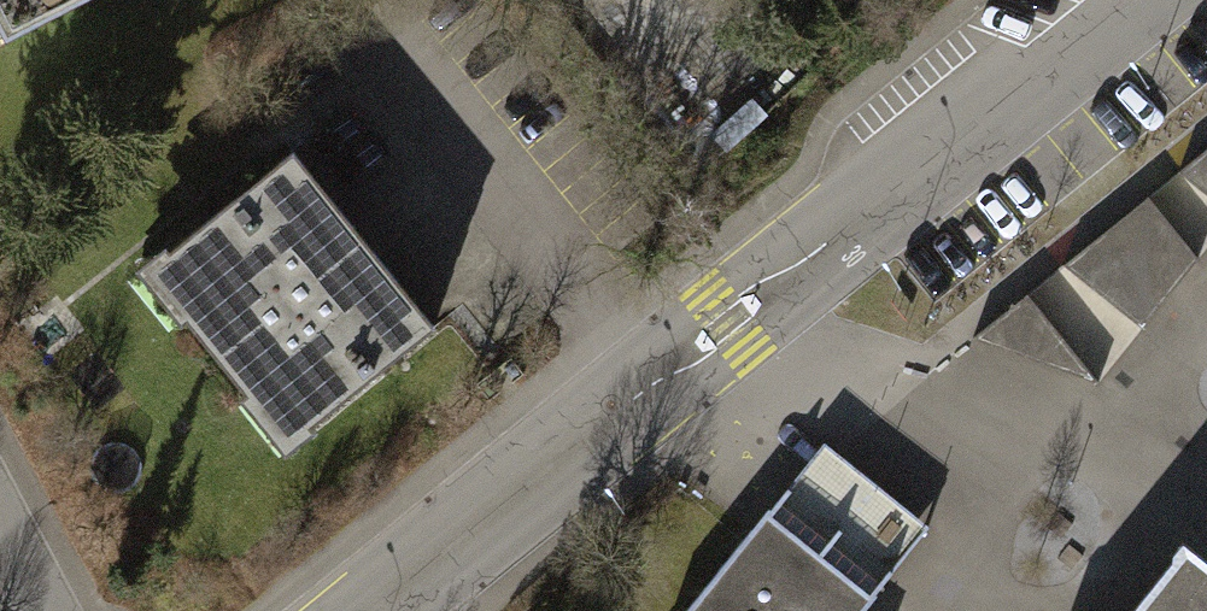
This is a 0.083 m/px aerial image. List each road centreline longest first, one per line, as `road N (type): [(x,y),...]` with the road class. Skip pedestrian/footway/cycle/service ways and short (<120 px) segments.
road 1 (residential): [(374,610),(1132,0)]

